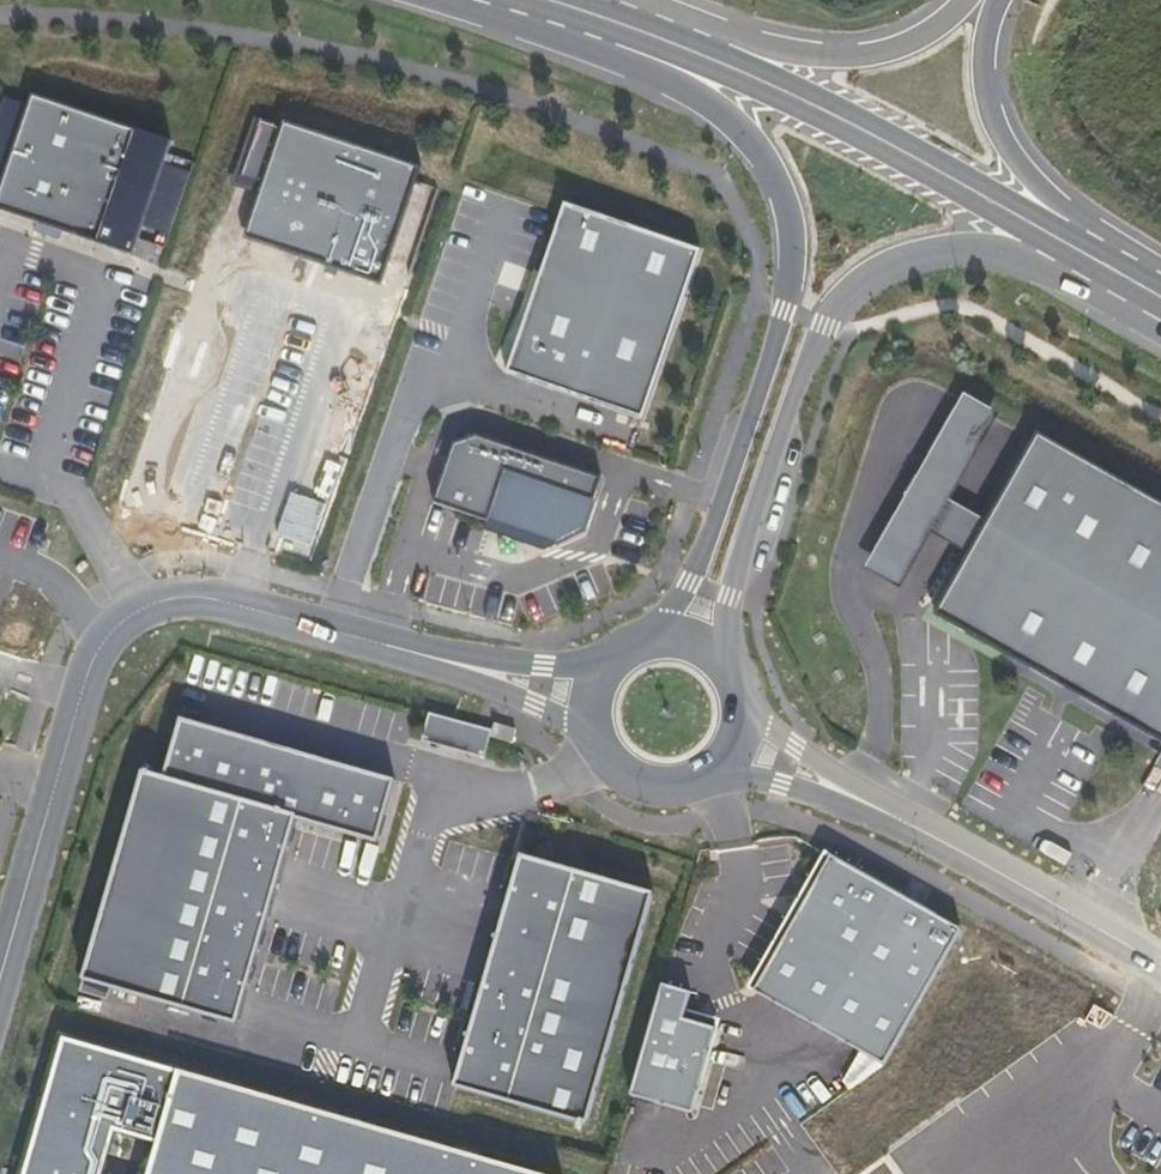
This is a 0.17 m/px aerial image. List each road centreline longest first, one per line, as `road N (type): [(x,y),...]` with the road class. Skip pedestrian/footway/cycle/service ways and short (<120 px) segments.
road 1 (unclassified): [(596,693),(517,680),(204,599),(141,608),(104,637),(81,691),(0,987)]
road 2 (unclassified): [(725,674),(730,597),(752,514),(822,323),(859,286),(915,255),(1003,252),(1136,282)]
road 3 (unclassified): [(663,40),(741,128),(784,204),(786,311),(690,583),(644,644)]
road 4 (primary): [(1136,282),(890,147),(663,40)]
road 5 (unclassified): [(730,738),(868,801),(1160,961)]
road 6 (residential): [(962,0),(900,44),(852,54),(618,24)]
road 7 (residential): [(1136,282),(1030,176),(995,118),(985,40),(1001,0)]
road 8 (unclassified): [(596,693),(602,745),(635,776),(656,782),(700,773),(730,738)]

